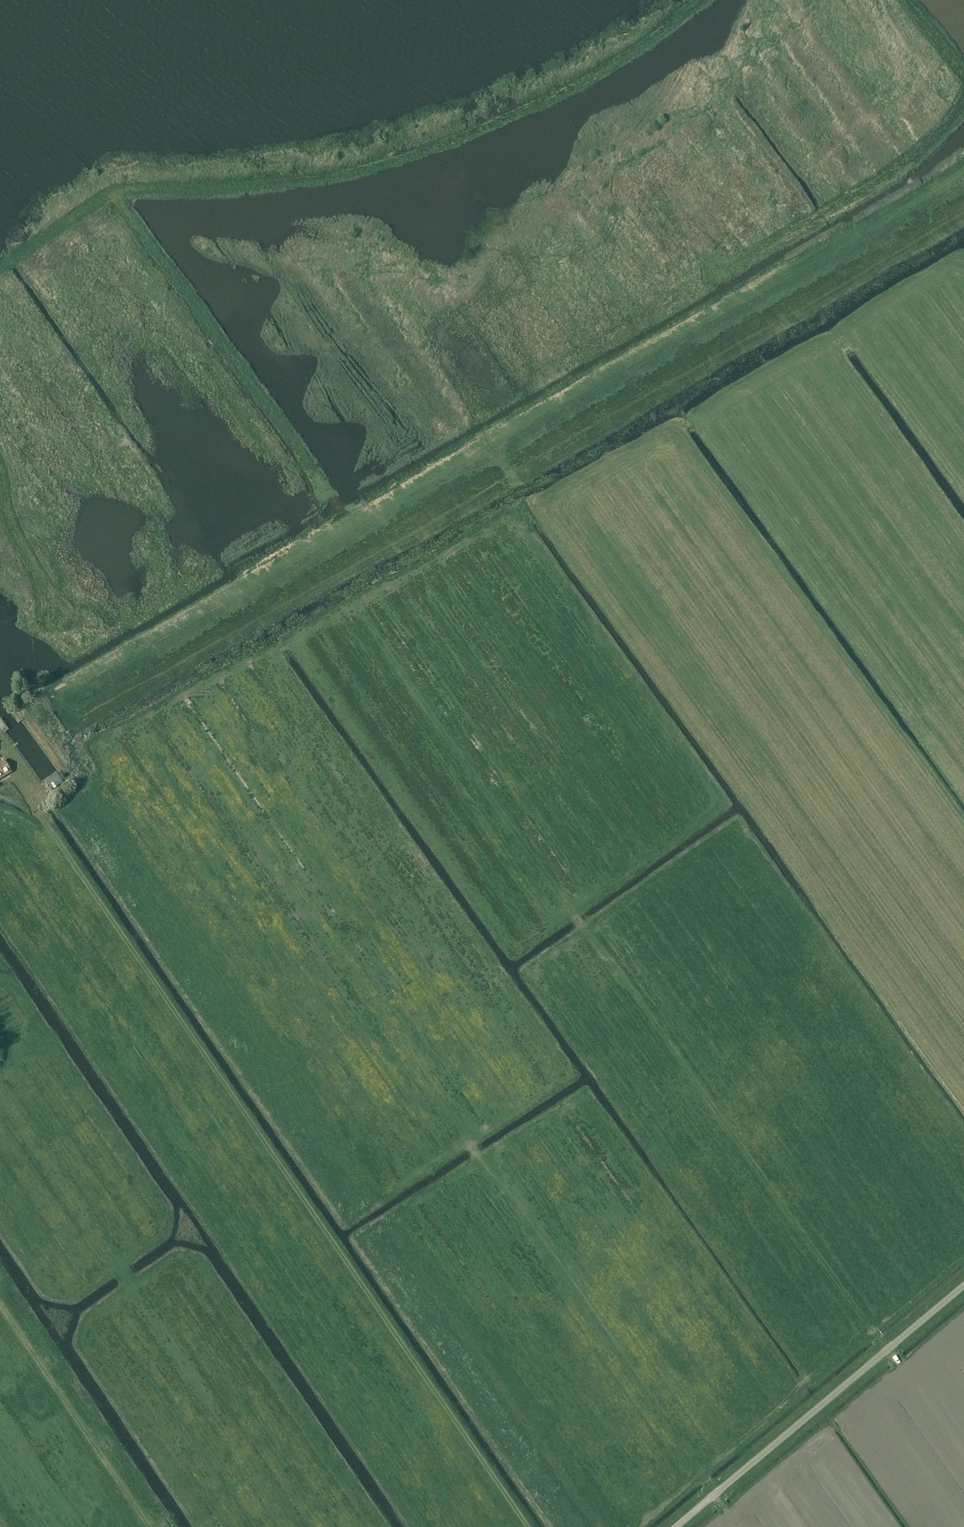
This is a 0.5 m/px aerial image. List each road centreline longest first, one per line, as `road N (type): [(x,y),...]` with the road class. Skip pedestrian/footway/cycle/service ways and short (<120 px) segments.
road 1 (track): [(525,1526),(21,777)]
road 2 (unclassified): [(675,1526),(963,1287)]

